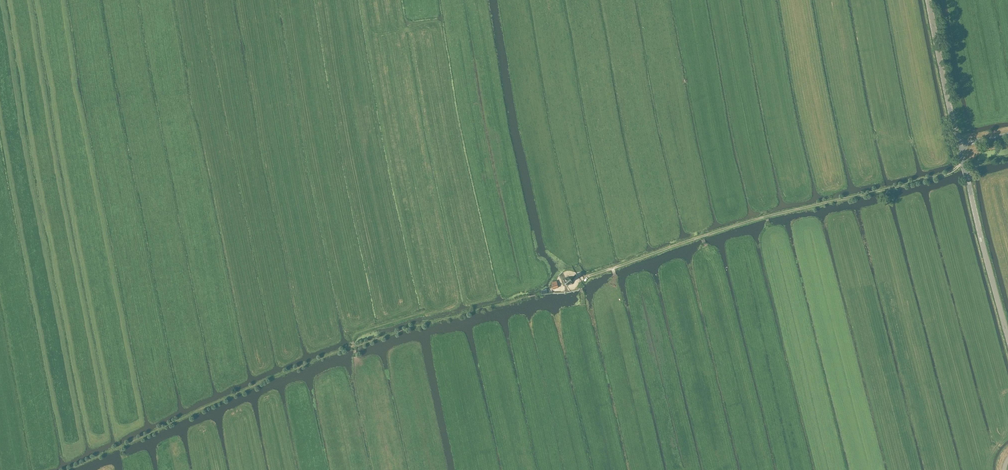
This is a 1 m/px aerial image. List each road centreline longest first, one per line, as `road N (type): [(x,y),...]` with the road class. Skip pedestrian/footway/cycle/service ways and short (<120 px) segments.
road 1 (track): [(590,276),(767,217),(946,175),(963,162)]
road 2 (tertiary): [(1007,338),(959,146)]
road 3 (tertiary): [(959,146),(928,0)]

